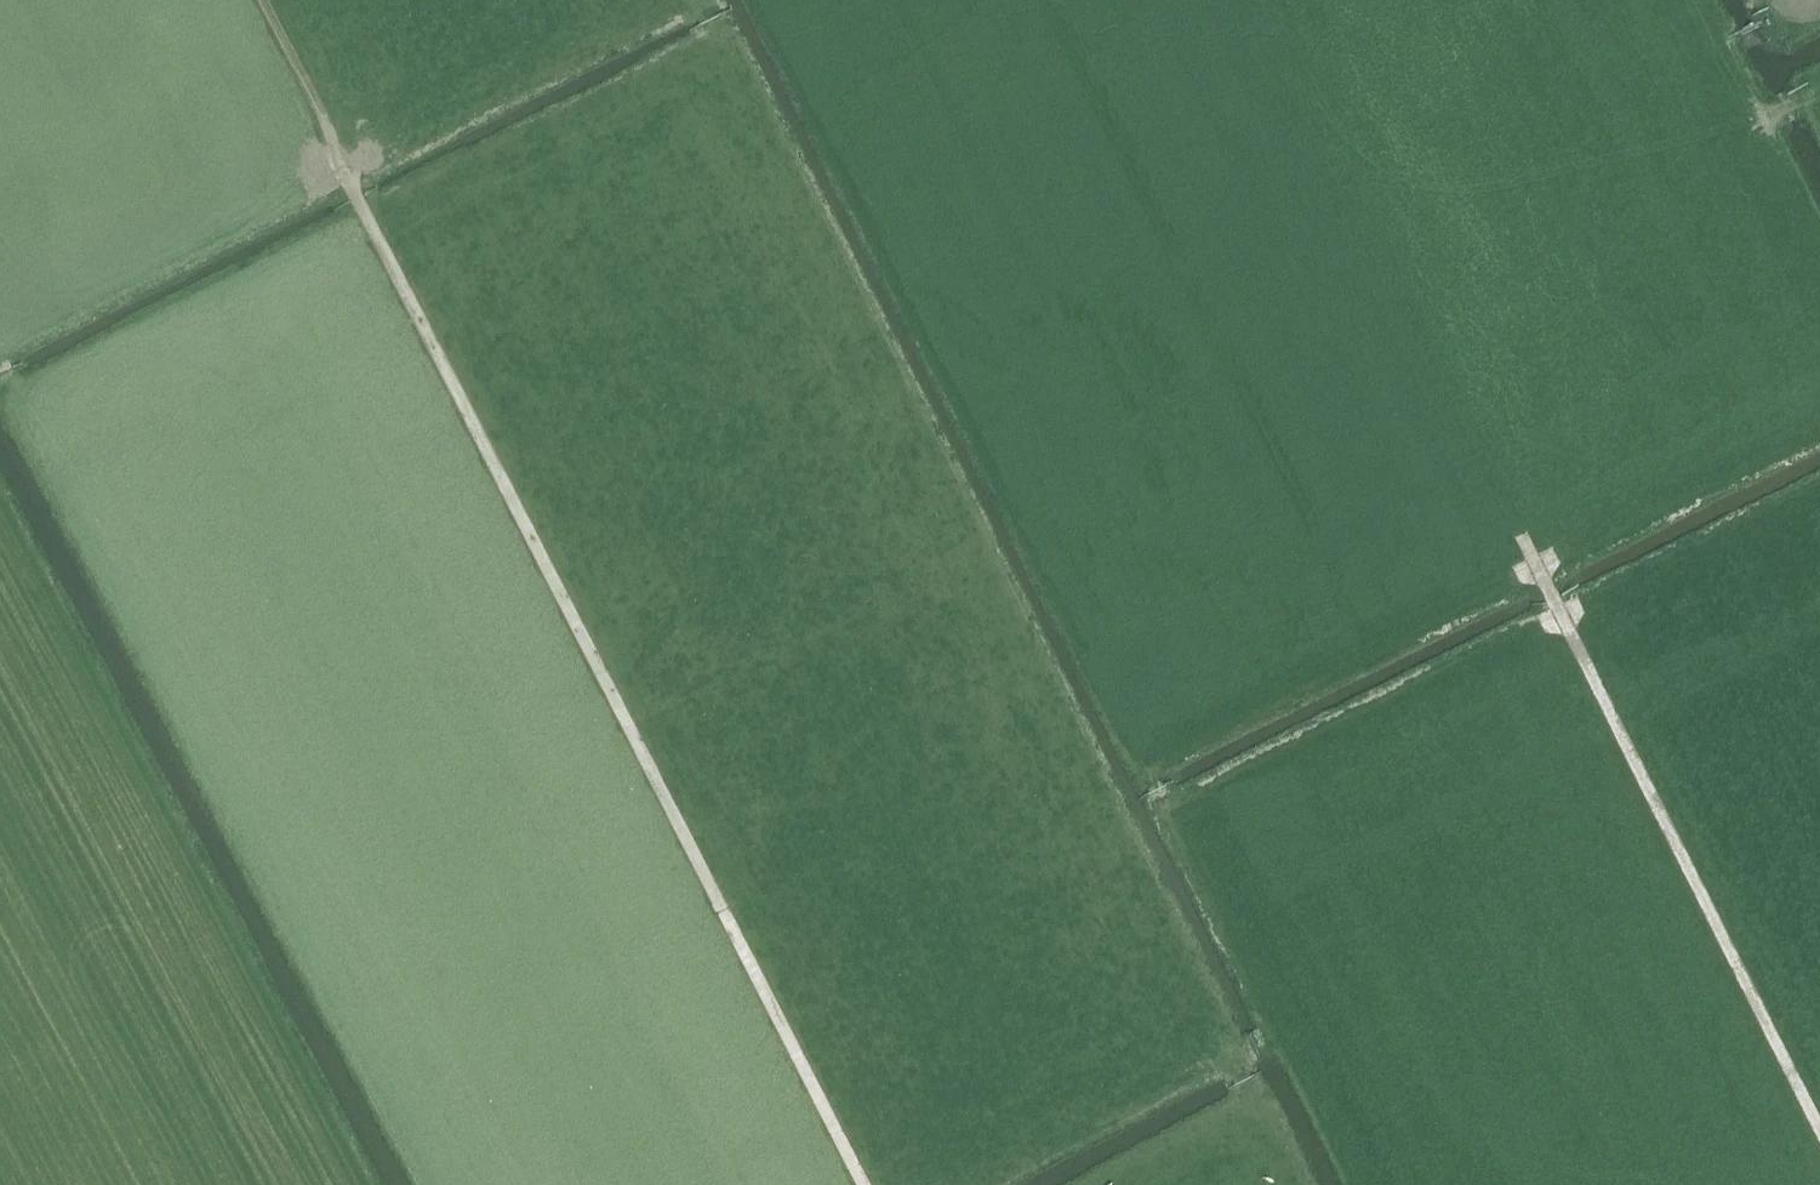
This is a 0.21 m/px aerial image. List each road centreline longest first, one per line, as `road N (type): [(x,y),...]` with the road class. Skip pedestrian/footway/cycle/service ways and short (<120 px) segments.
road 1 (track): [(1819,1130),(1253,0)]
road 2 (track): [(865,1184),(356,191)]

